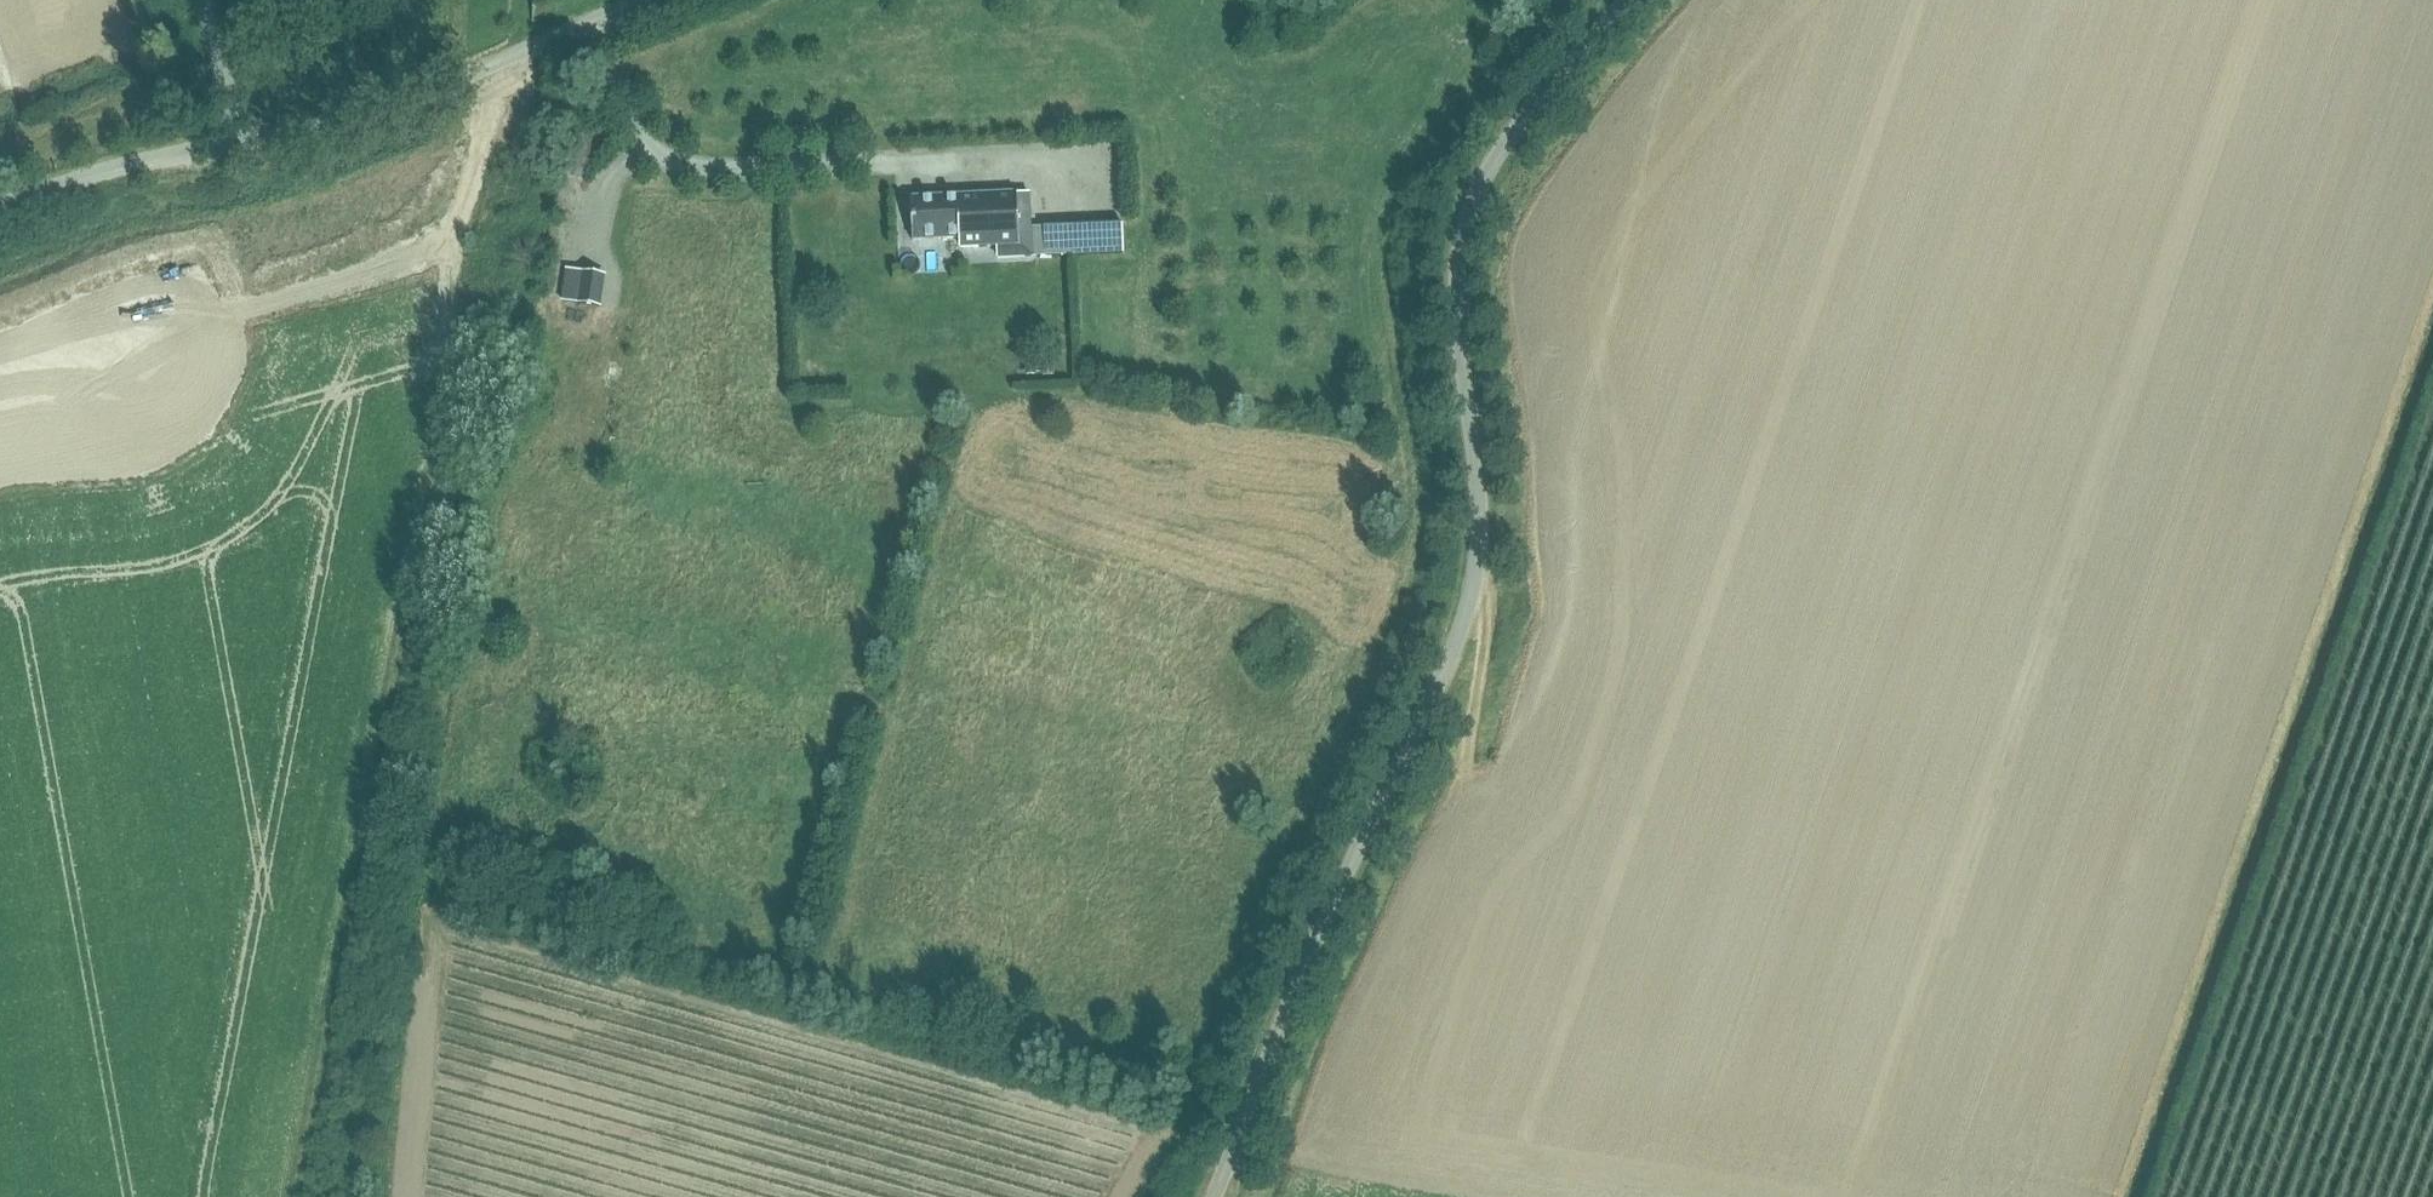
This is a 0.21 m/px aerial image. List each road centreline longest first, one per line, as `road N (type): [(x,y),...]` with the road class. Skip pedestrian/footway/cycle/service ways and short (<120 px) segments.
road 1 (unclassified): [(1214,1196),(1291,1002),(1459,643),(1478,567),(1481,503),(1460,281),(1473,208),(1495,163),(1628,0)]
road 2 (unclassified): [(238,143),(427,94),(647,0)]
road 3 (unclassified): [(0,212),(140,159),(238,143)]
road 4 (unclassified): [(238,143),(202,0)]

